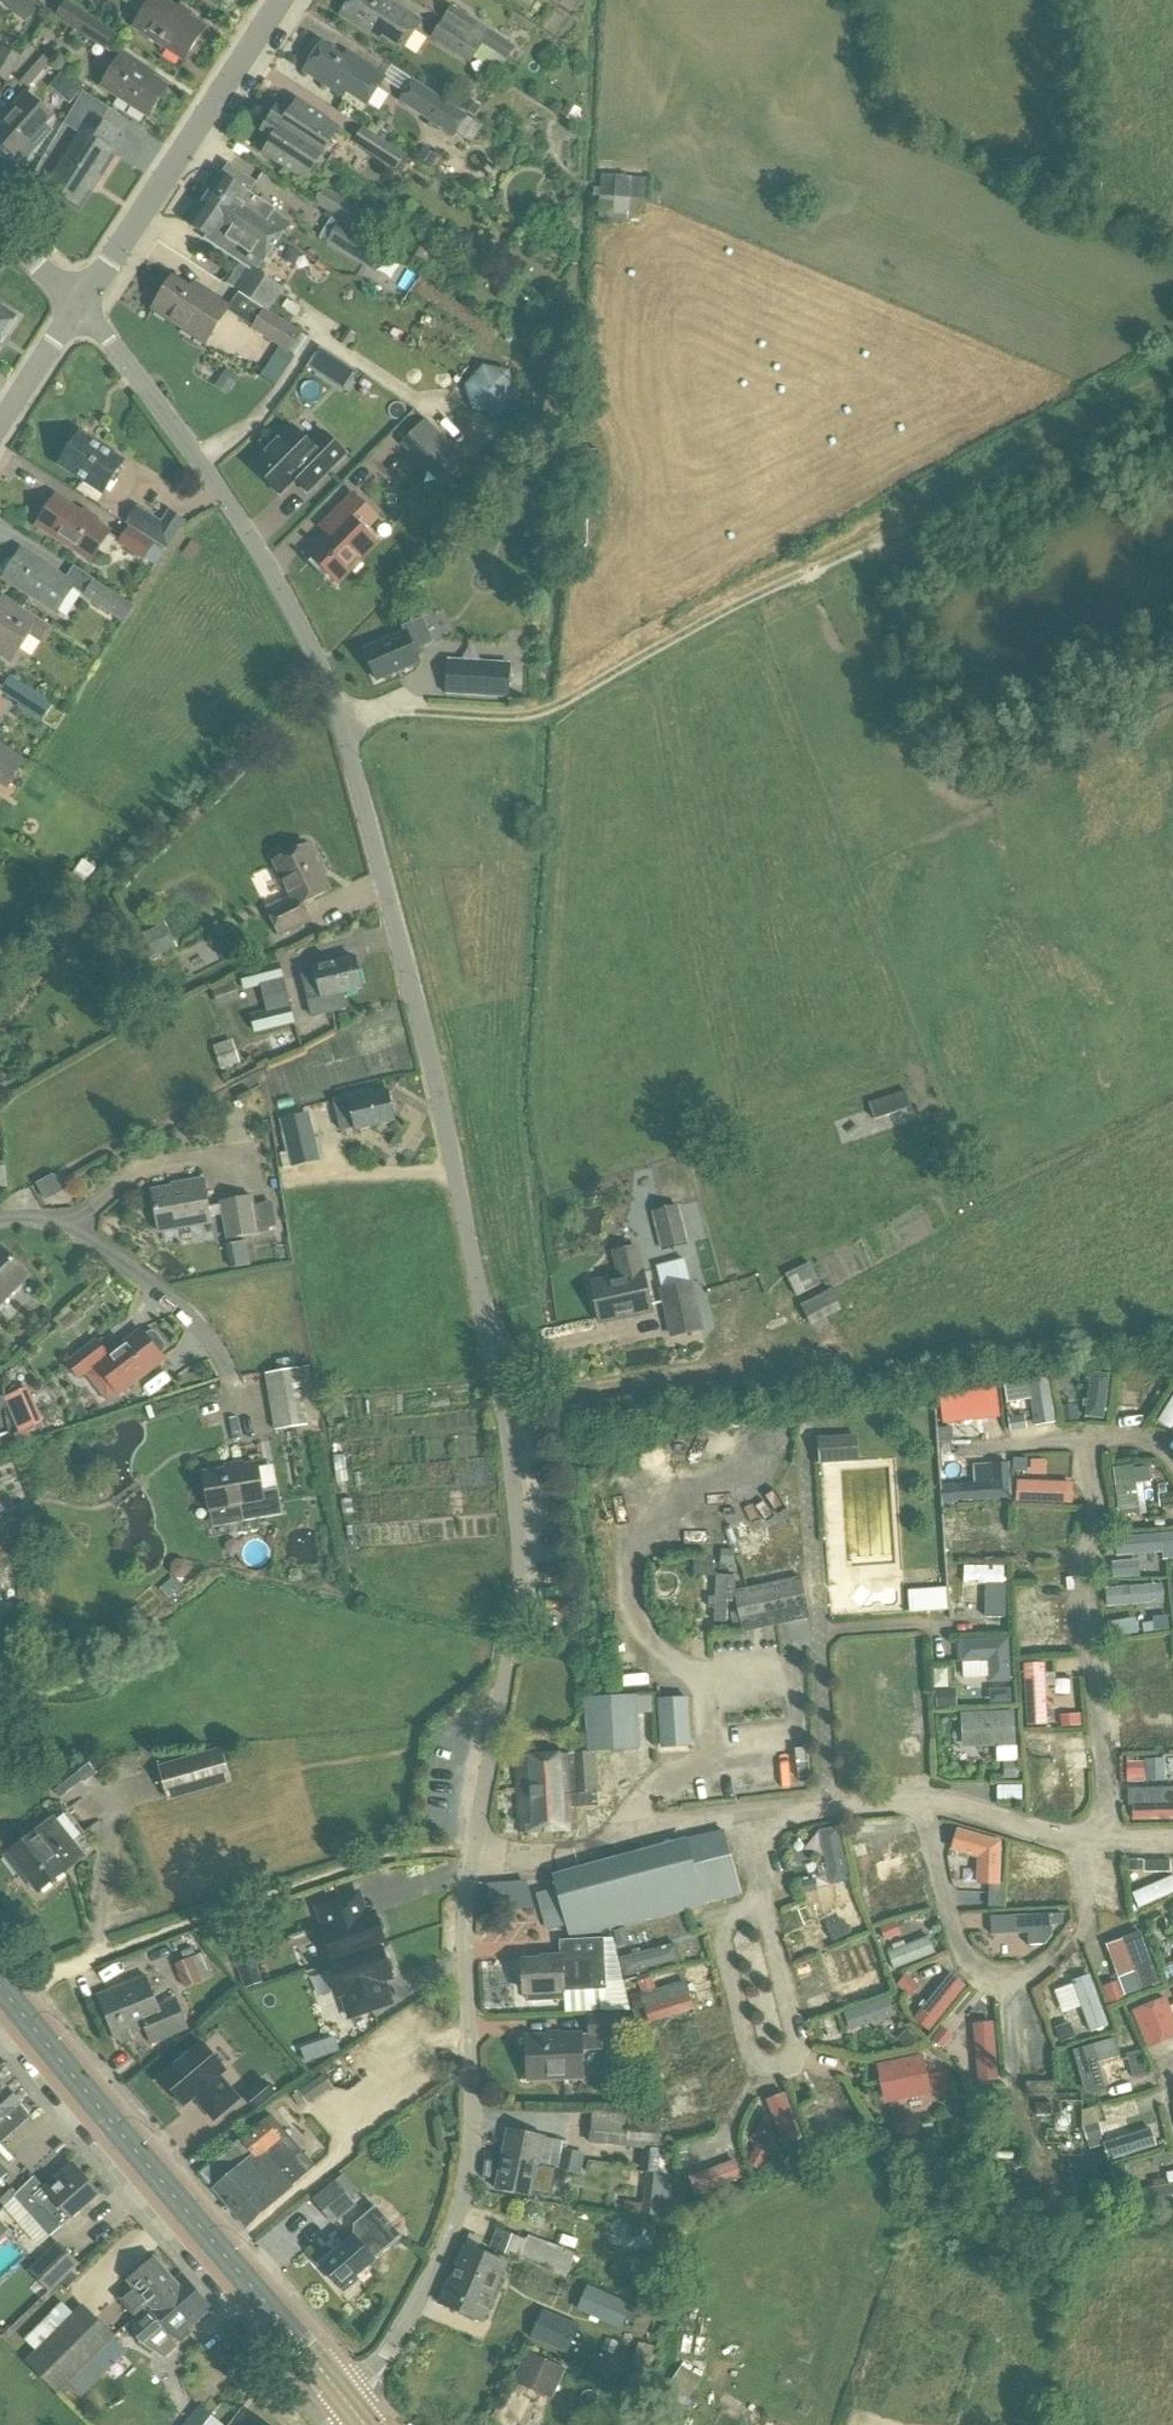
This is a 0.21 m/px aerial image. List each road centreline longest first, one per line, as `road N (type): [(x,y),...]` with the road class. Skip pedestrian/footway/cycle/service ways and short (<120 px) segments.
road 1 (residential): [(474,1850),(519,1613),(521,1556),(506,1419),(434,1069),(322,673),(222,495),(79,307)]
road 2 (track): [(1172,374),(536,713),(390,710),(340,721)]
road 3 (residential): [(474,1850),(466,1947),(474,2123),(465,2192),(441,2259),(357,2414)]
road 4 (primary): [(357,2414),(7,1994)]
road 5 (residential): [(79,307),(280,0)]
road 6 (residential): [(0,1221),(33,1220),(72,1232),(143,1277),(192,1319),(230,1383)]
road 7 (residential): [(0,425),(79,307)]

